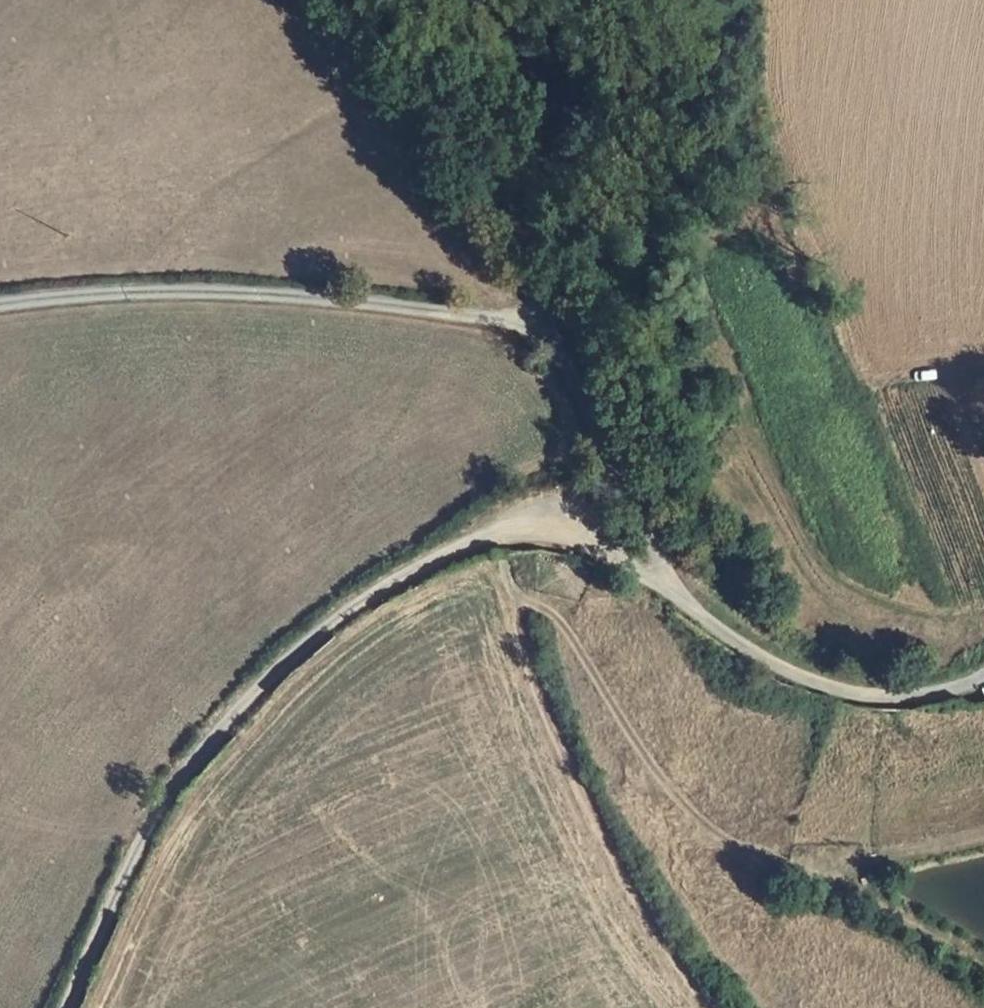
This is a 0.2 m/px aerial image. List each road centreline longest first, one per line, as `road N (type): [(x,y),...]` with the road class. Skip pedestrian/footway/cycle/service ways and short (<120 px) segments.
road 1 (unclassified): [(368,0),(489,179),(673,597),(796,676),(870,699),(942,699),(983,684)]
road 2 (track): [(73,1007),(165,802),(350,619),(495,536),(557,531),(617,557),(673,597)]
road 3 (track): [(495,536),(562,770),(666,952),(712,1007)]

